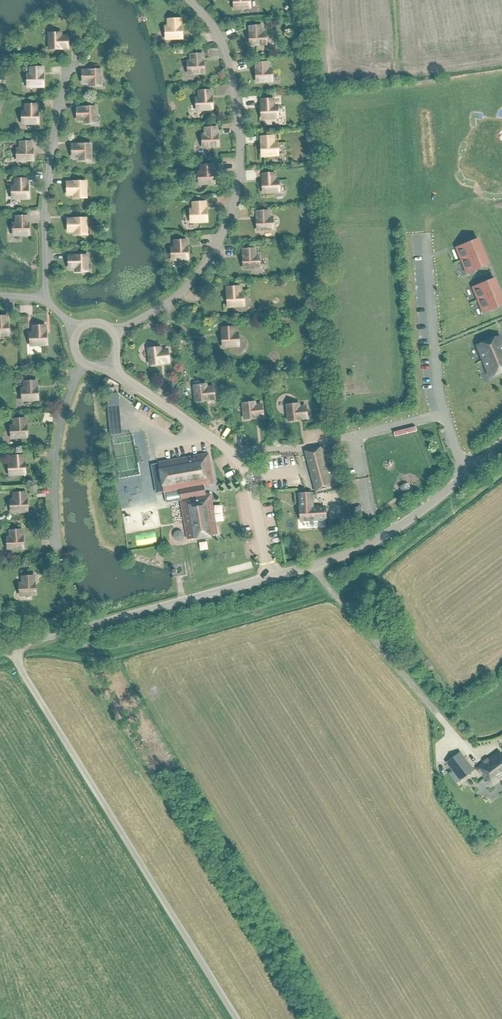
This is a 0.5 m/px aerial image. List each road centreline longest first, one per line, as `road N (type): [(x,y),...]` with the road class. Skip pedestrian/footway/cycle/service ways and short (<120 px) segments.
road 1 (tertiary): [(0,649),(345,554),(414,516),(501,441)]

